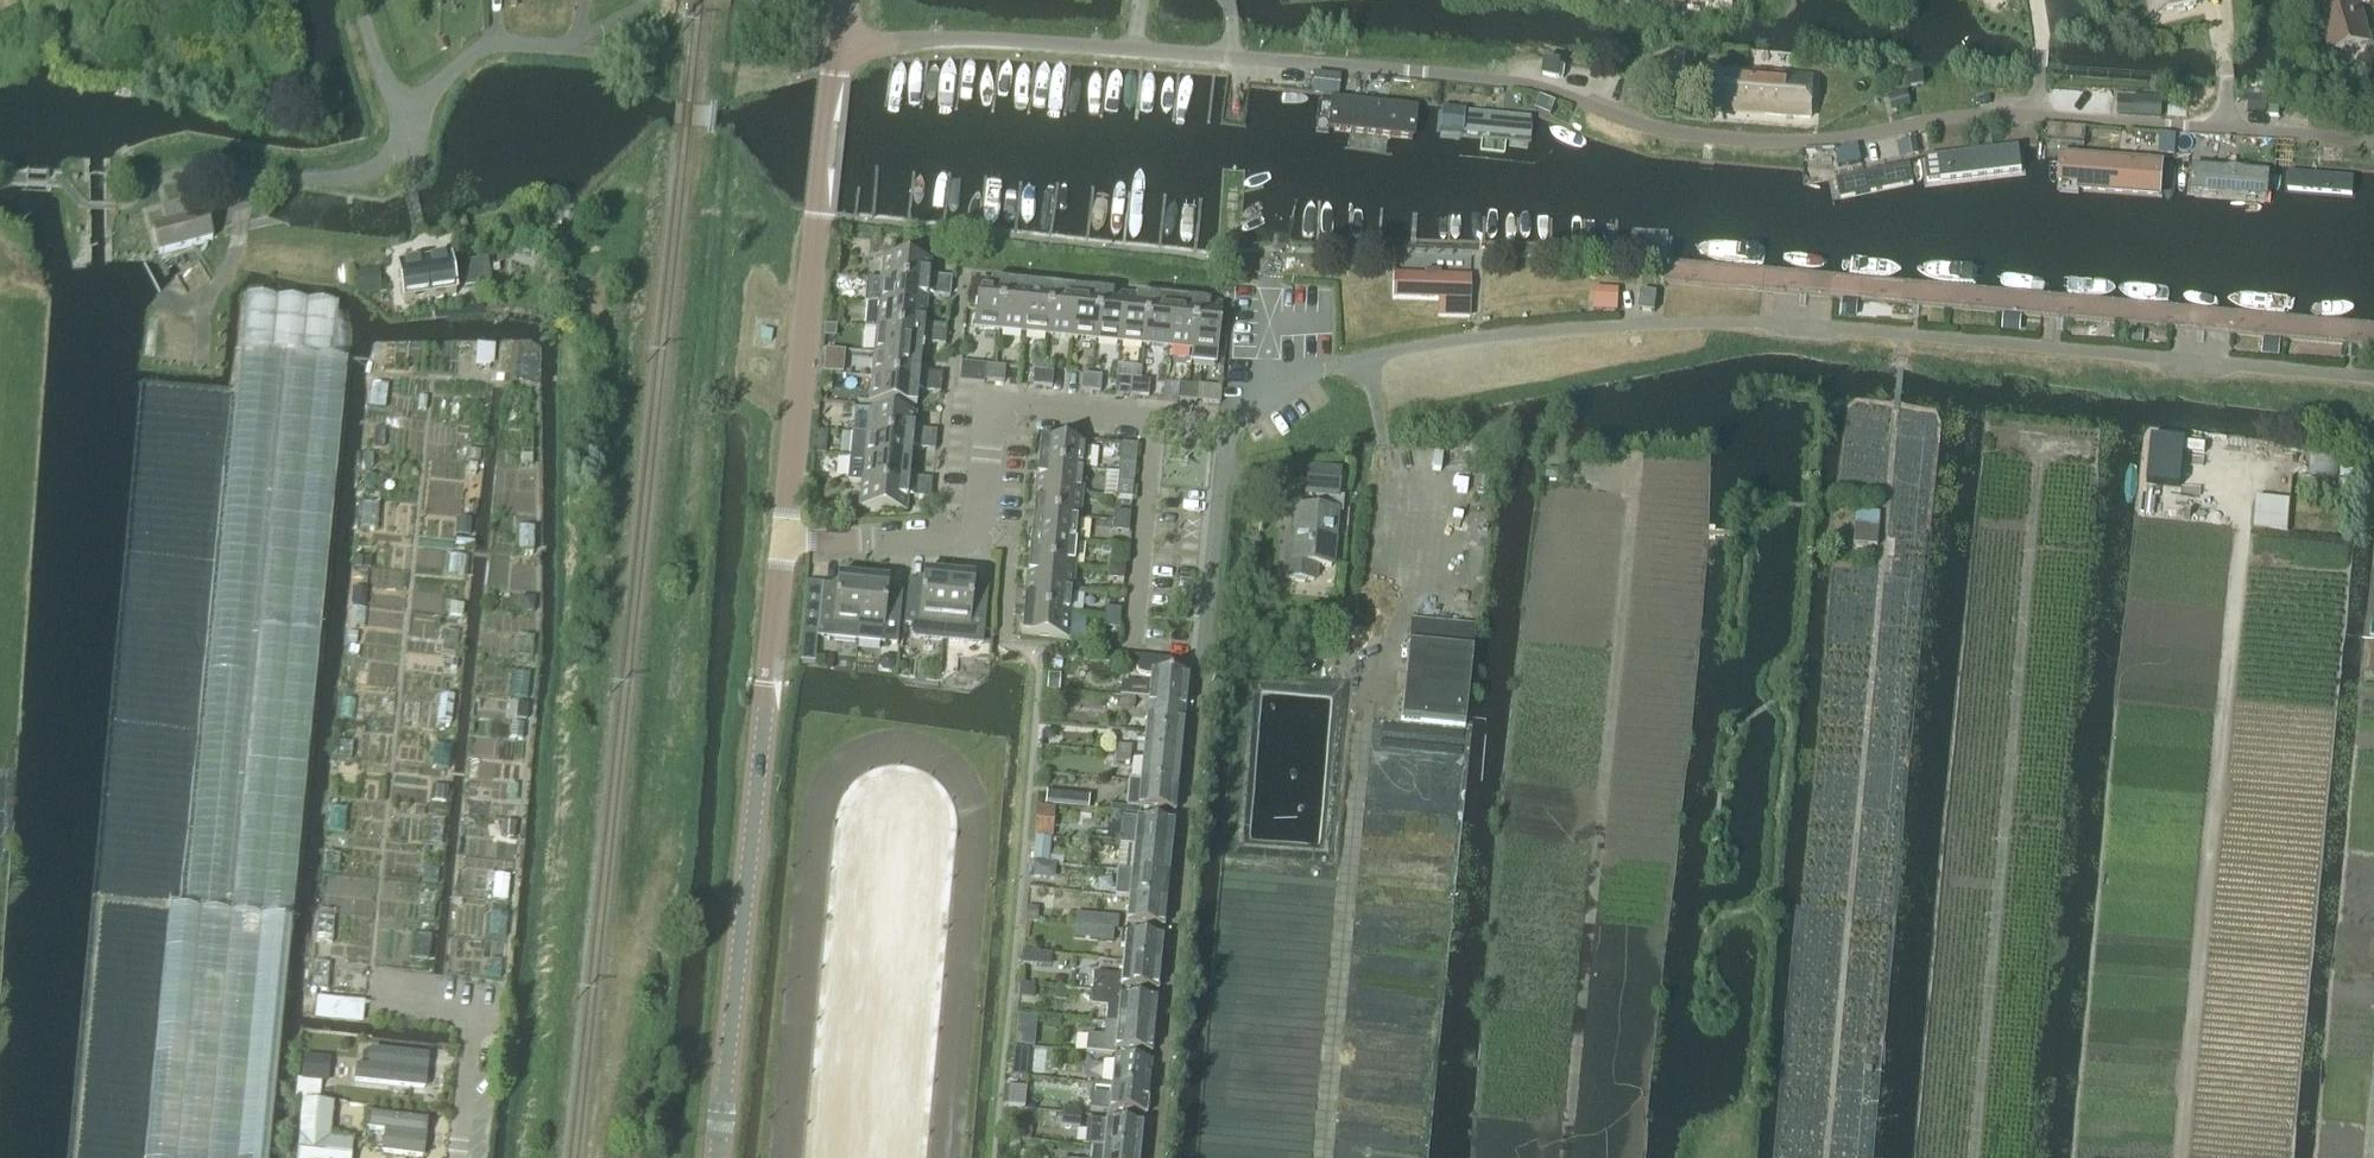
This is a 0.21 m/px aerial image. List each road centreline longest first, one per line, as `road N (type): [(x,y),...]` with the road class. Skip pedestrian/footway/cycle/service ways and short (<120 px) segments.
road 1 (unclassified): [(837,44),(964,39),(1492,79),(1698,138),(1838,142),(2007,113),(2373,141)]
road 2 (unclassified): [(1228,427),(1266,390),(1403,349),(1699,323),(2373,378)]
road 3 (residential): [(1148,1157),(1228,427)]
road 4 (track): [(2166,1157),(2224,539)]
road 5 (tertiary): [(719,1157),(784,542)]
road 6 (track): [(1565,1157),(1637,586)]
road 7 (residential): [(784,542),(979,536),(990,405),(1228,427)]
road 8 (tertiary): [(784,542),(837,44)]
road 9 (unclassified): [(405,116),(407,138),(397,155),(355,177),(240,178)]
road 10 (unclassified): [(578,38),(565,48),(495,44),(480,51),(405,116)]
road 11 (unclassified): [(455,1157),(470,1014)]
road 12 (unclassified): [(405,116),(381,74),(357,0)]

